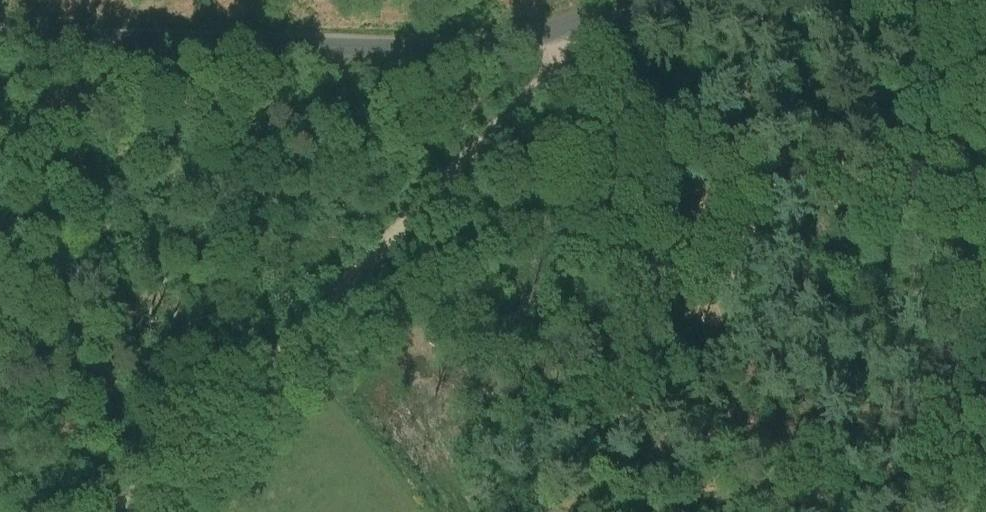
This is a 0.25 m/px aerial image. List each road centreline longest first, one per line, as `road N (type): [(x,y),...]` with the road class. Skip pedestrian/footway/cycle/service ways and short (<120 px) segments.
road 1 (track): [(563,28),(542,82),(116,511)]
road 2 (unclassified): [(0,37),(486,47),(602,15)]
road 3 (track): [(985,474),(695,485),(558,511)]
road 4 (track): [(985,129),(948,407),(948,511)]

